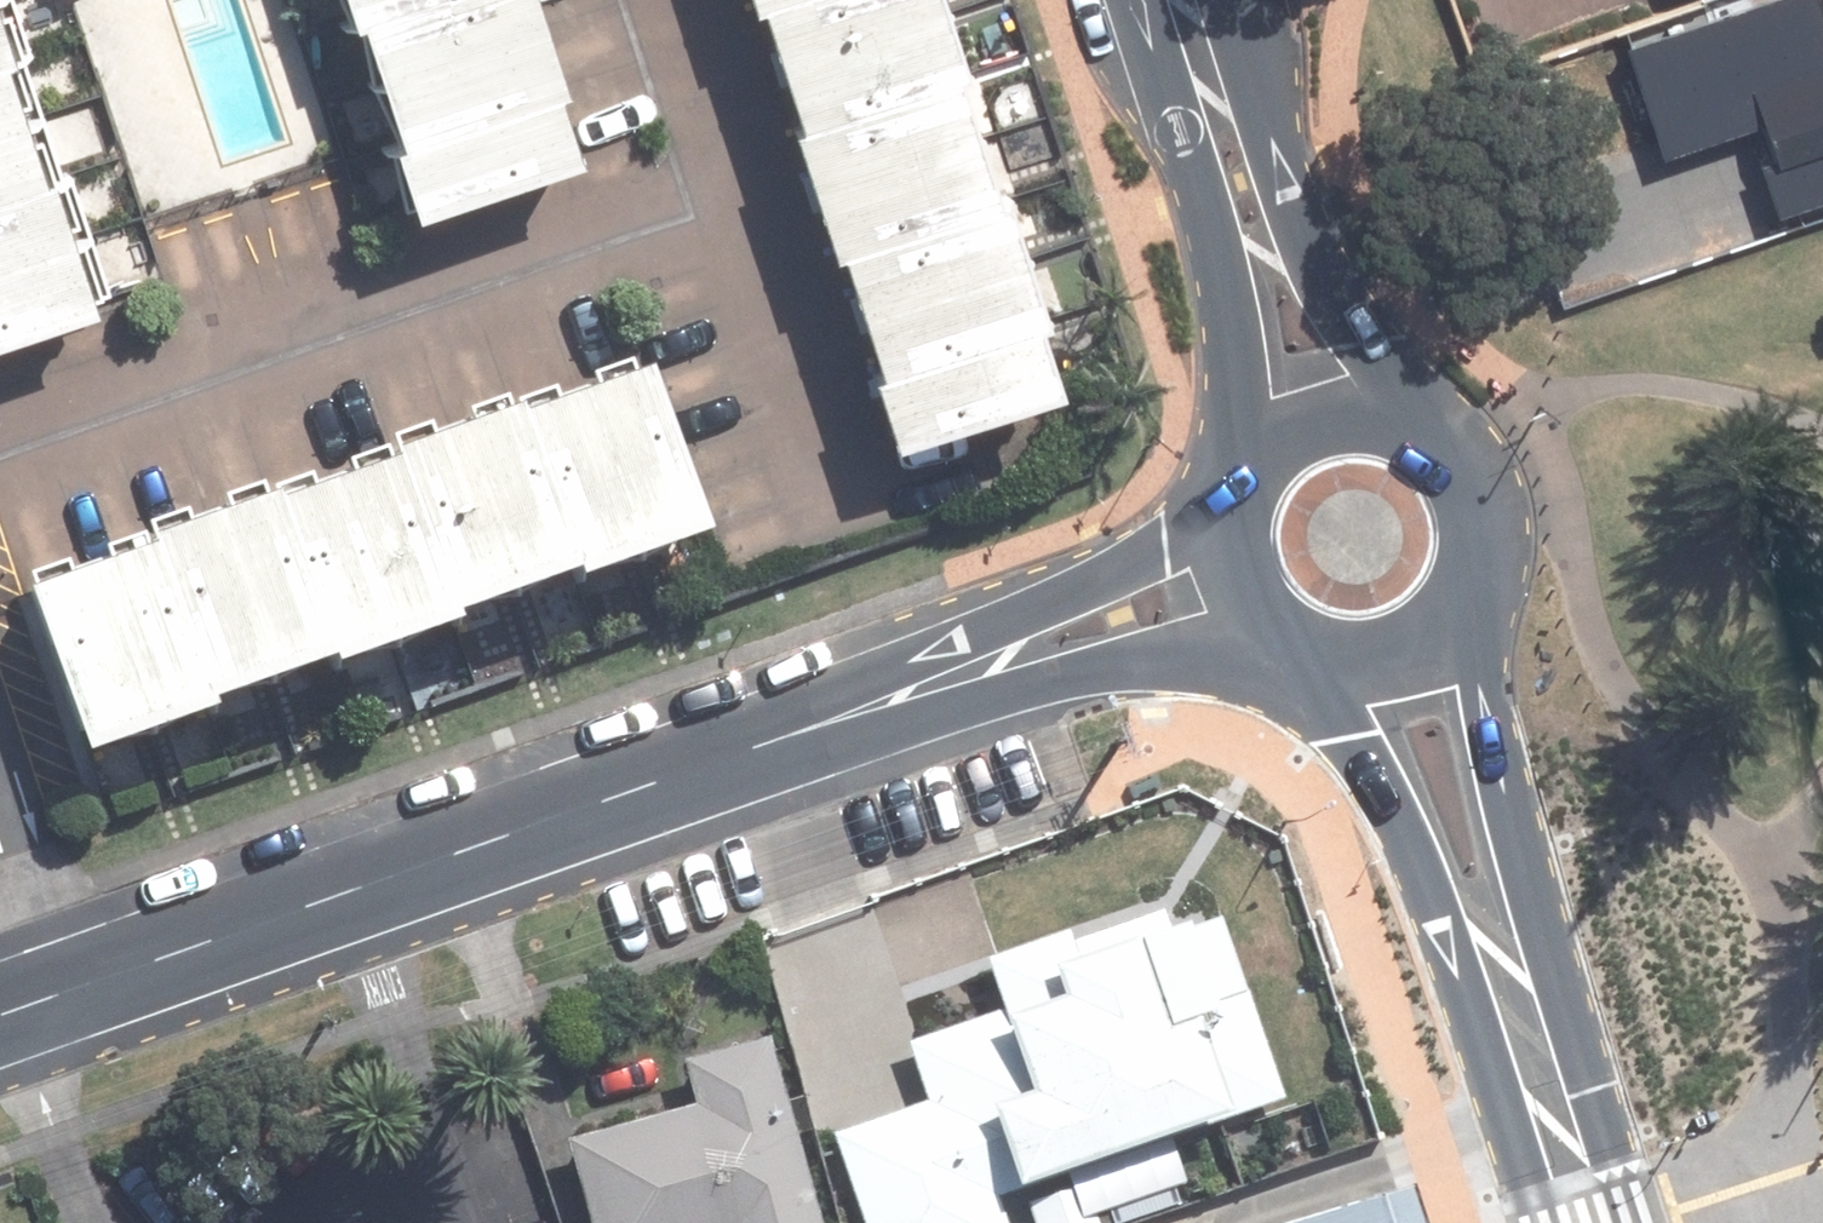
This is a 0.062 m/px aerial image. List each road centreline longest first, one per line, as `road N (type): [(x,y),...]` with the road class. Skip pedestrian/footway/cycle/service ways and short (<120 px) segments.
road 1 (tertiary): [(0,1015),(653,785)]
road 2 (tertiary): [(653,785),(742,711),(1213,534)]
road 3 (tertiary): [(1246,631),(772,773),(653,785)]
road 4 (primary): [(1468,637),(1650,1222)]
road 5 (primary): [(1531,1222),(1438,916),(1348,685)]
road 6 (primary): [(1244,451),(1188,152),(1140,0)]
road 7 (primary): [(1235,0),(1366,395)]
road 8 (primary): [(1366,395),(1412,404),(1452,428),(1483,463),(1501,506),(1505,552),(1493,597),(1468,637)]
road 9 (primary): [(1244,451),(1278,419),(1320,400),(1366,395)]
road 10 (primary): [(1468,637),(1434,665),(1392,681),(1348,685)]

